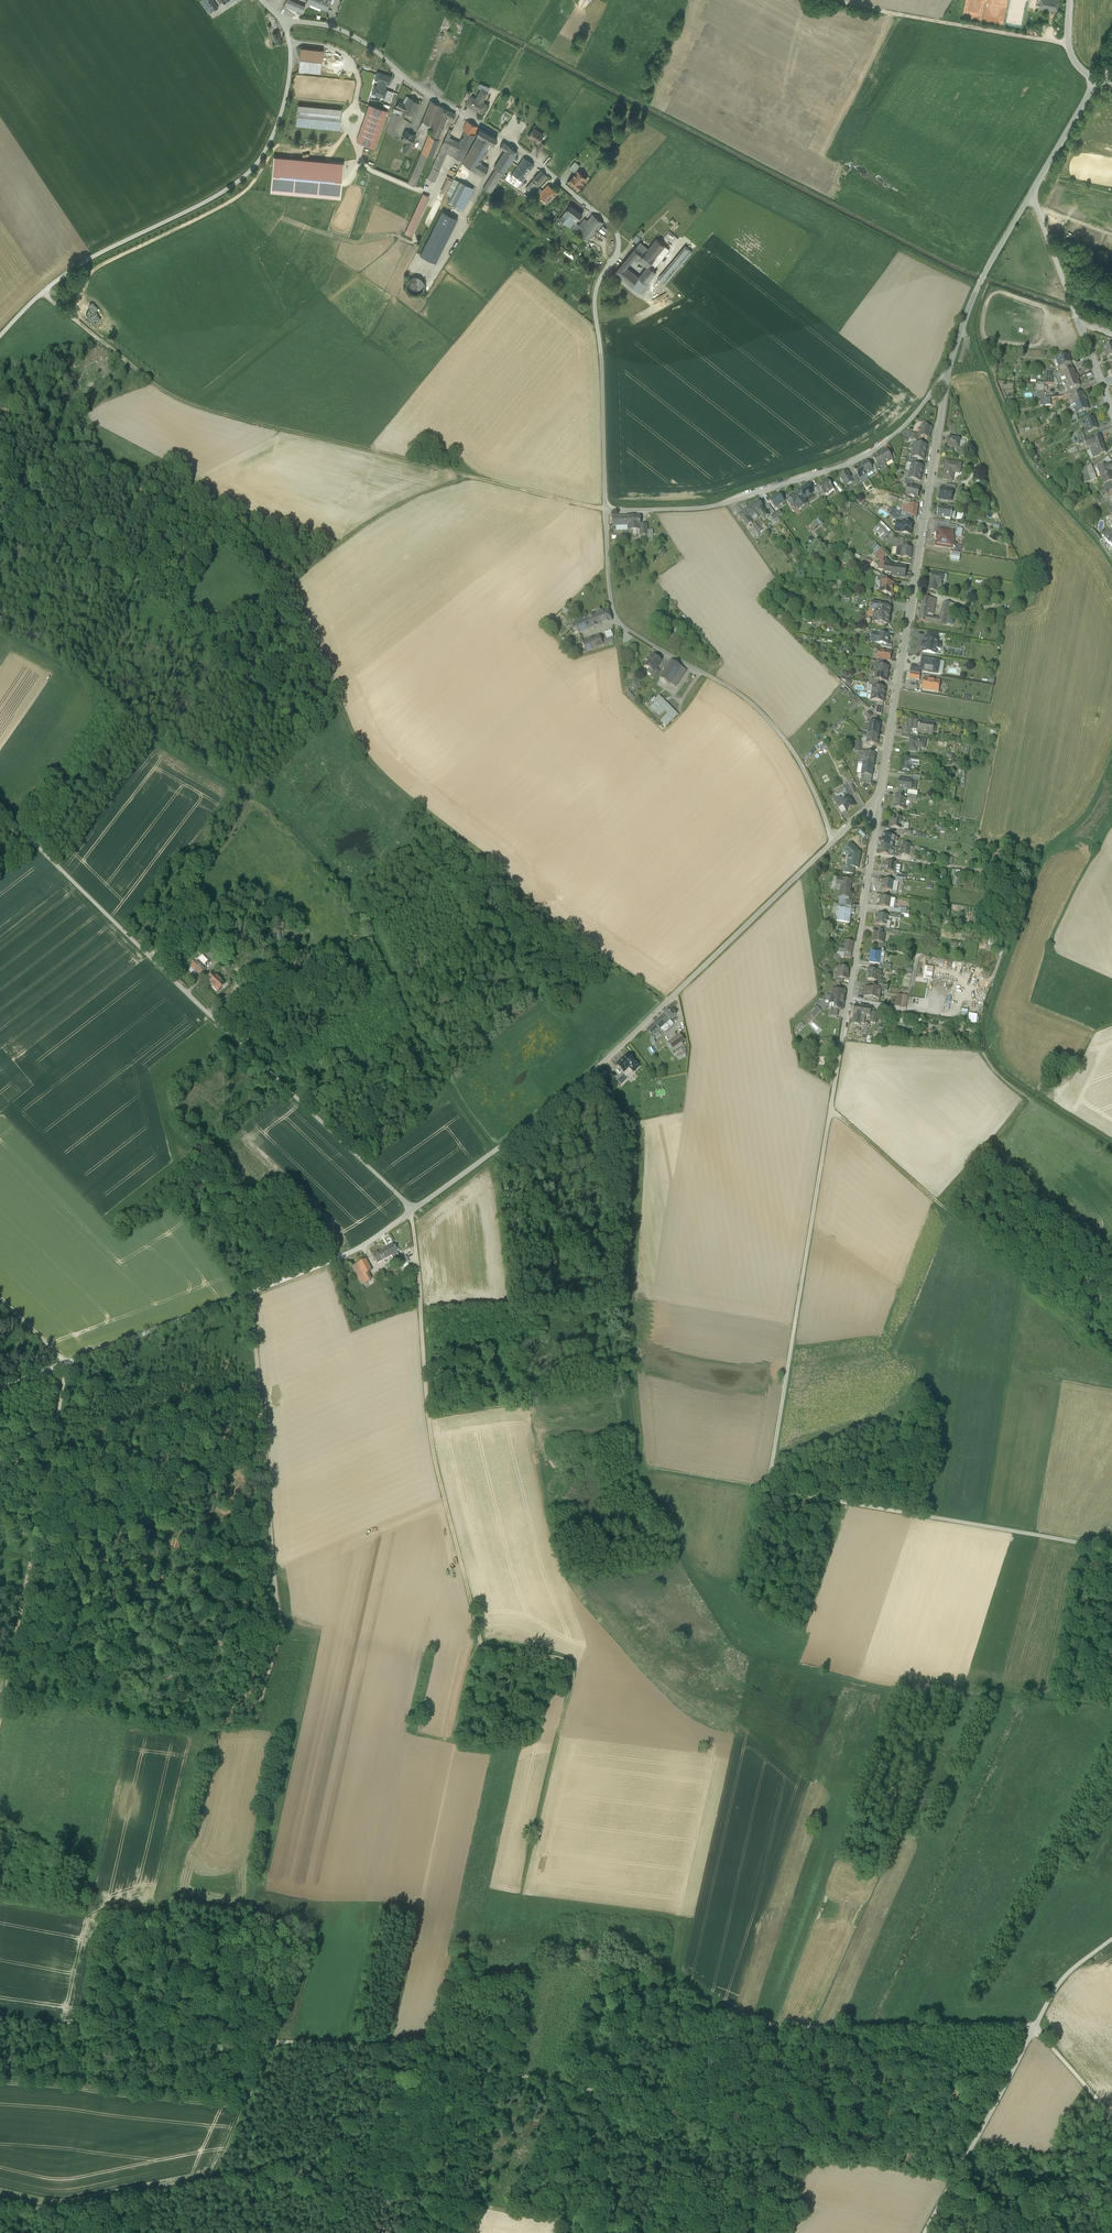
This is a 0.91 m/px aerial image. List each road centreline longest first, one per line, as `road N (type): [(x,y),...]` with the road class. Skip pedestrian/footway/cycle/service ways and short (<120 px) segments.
road 1 (unclassified): [(1111,1550),(769,1490),(882,796)]
road 2 (track): [(240,2111),(269,2044),(356,2047),(663,2102),(714,2017),(726,2010),(782,2026),(1034,2027)]
road 3 (unclassified): [(606,510),(595,298),(617,254),(613,227),(517,147),(424,93),(356,39),(284,18)]
road 4 (track): [(42,293),(151,383),(205,410),(606,510)]
road 5 (unclassified): [(413,1212),(0,807)]
road 6 (track): [(288,590),(363,752),(563,927),(670,1000)]
road 7 (unclassified): [(413,1212),(585,1080),(834,842)]
road 8 (track): [(0,528),(19,540),(38,526),(188,607),(239,615),(282,599),(312,561),(464,475)]
road 9 (unclassified): [(0,340),(42,293),(91,256),(217,196),(259,161),(287,89),(284,18)]
road 10 (track): [(251,1296),(282,1644),(252,1732)]
road 11 (unclassified): [(834,842),(789,745),(766,717),(616,619),(606,510)]
road 12 (unclassified): [(882,796),(948,370)]
road 13 (track): [(611,2232),(272,2171),(212,2181)]
road 14 (residential): [(606,510),(720,505),(857,459),(909,421),(948,370)]
road 15 (track): [(0,1740),(69,1364)]
road 16 (unclassified): [(69,1364),(362,1251),(413,1212)]
road 17 (track): [(831,1112),(1111,1347)]
road 18 (track): [(421,1309),(434,1460),(482,1651)]
road 19 (track): [(251,187),(98,267),(79,299),(81,317),(175,392)]
road 20 (track): [(482,1651),(563,1658),(575,1670),(519,1895)]
road 21 (track): [(1022,1272),(981,1527)]
road 22 (track): [(240,2111),(0,2082)]
road 23 (residential): [(1031,193),(1111,411)]
road 24 (unclassified): [(926,2232),(1034,2027)]
road 25 (track): [(212,2181),(56,2214),(0,2201)]
road 26 (unclassified): [(948,370),(979,284),(1031,193)]
road 27 (track): [(481,125),(553,0)]
road 28 (track): [(482,1651),(457,1735),(403,1731)]
road 29 (track): [(630,1467),(769,1490)]
road 30 (unclassified): [(1031,193),(1097,78)]
road 31 (track): [(816,0),(935,20)]

